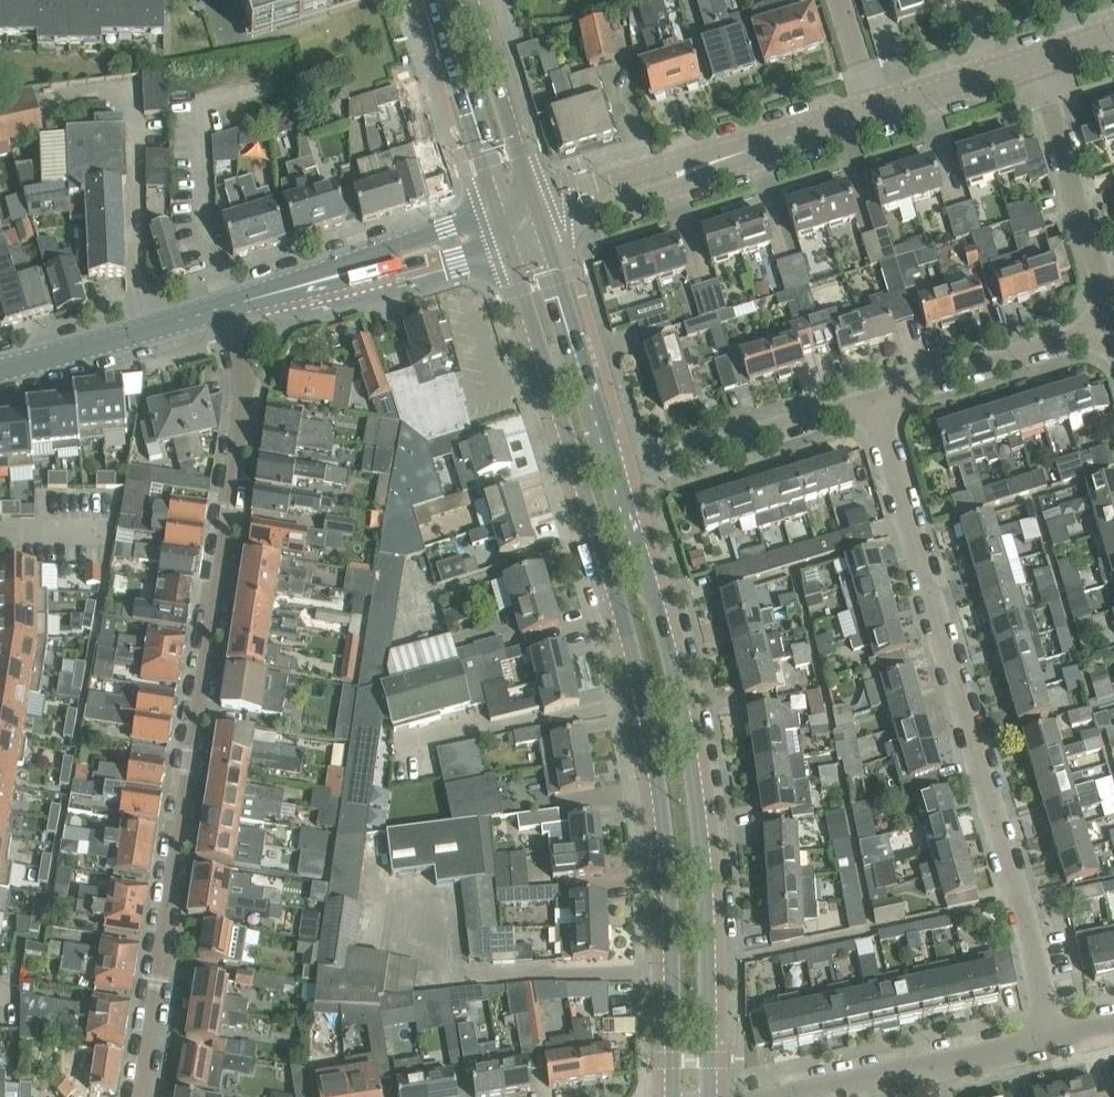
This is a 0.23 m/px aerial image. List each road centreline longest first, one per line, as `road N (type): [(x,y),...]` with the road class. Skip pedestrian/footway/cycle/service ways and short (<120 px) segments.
road 1 (secondary): [(505,239),(622,602),(650,724),(669,867),(673,1096)]
road 2 (residential): [(141,1096),(243,402),(226,307)]
road 3 (residential): [(1054,1042),(875,400)]
road 4 (secondary): [(709,1096),(703,863),(682,712),(620,478)]
road 5 (tertiary): [(226,307),(381,278),(505,239)]
road 6 (tertiary): [(497,211),(226,307)]
road 7 (residential): [(1032,59),(1113,328)]
road 8 (residential): [(620,478),(875,400)]
road 9 (secondary): [(620,478),(546,226)]
road 10 (residential): [(875,400),(1113,328)]
road 11 (tertiary): [(0,371),(226,307)]
road 12 (secondary): [(434,0),(497,211)]
road 13 (secondary): [(537,200),(469,0)]
road 14 (tertiary): [(730,156),(537,200)]
road 15 (tertiary): [(546,226),(678,185),(730,156)]
road 16 (tertiary): [(874,113),(1032,59)]
road 17 (tertiary): [(730,156),(874,113)]
road 18 (residential): [(798,1096),(932,1067)]
road 19 (residential): [(932,1067),(1054,1042)]

